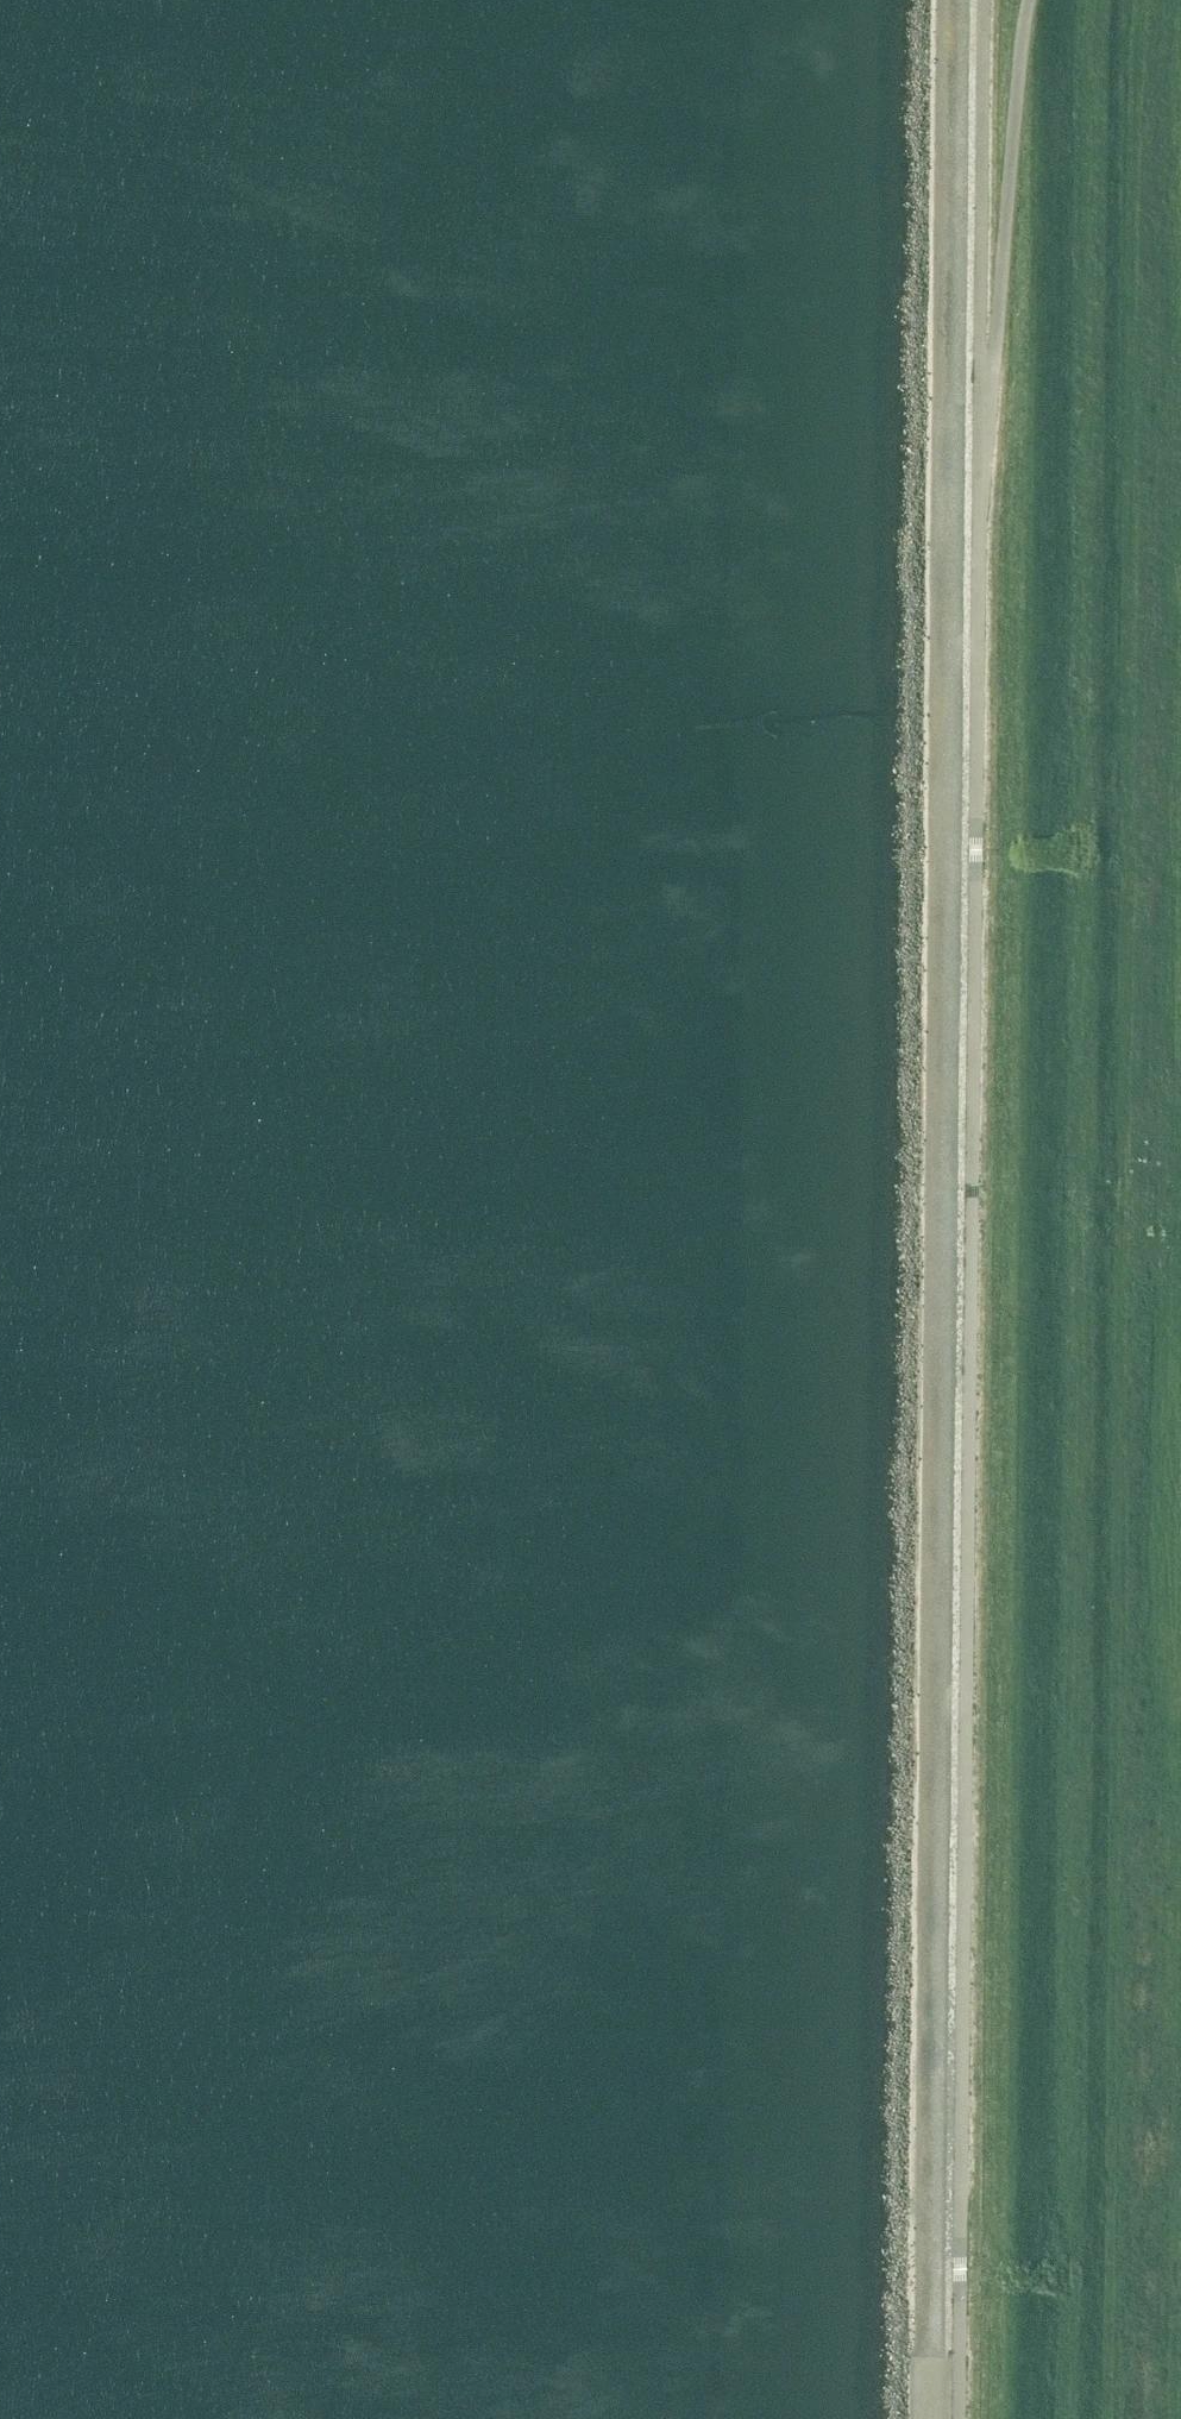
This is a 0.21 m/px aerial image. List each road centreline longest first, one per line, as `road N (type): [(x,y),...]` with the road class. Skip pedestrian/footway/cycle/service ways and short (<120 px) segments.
road 1 (unclassified): [(958,2418),(978,427)]
road 2 (unclassified): [(978,427),(993,356),(1028,0)]
road 3 (unclassified): [(978,427),(983,0)]

